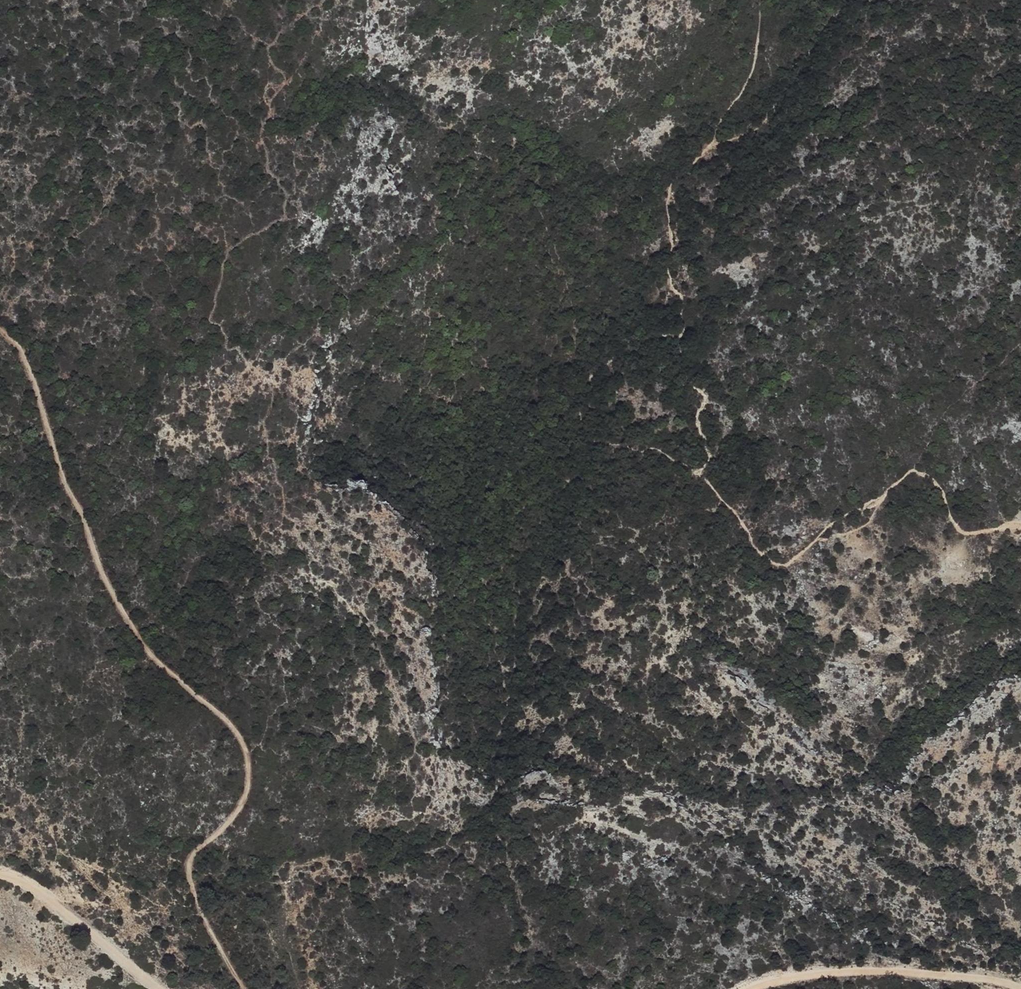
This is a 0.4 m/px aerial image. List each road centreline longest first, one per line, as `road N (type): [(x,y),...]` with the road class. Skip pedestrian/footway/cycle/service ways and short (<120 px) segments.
road 1 (track): [(1020,987),(997,977),(809,972),(737,988)]
road 2 (track): [(157,988),(0,872)]

